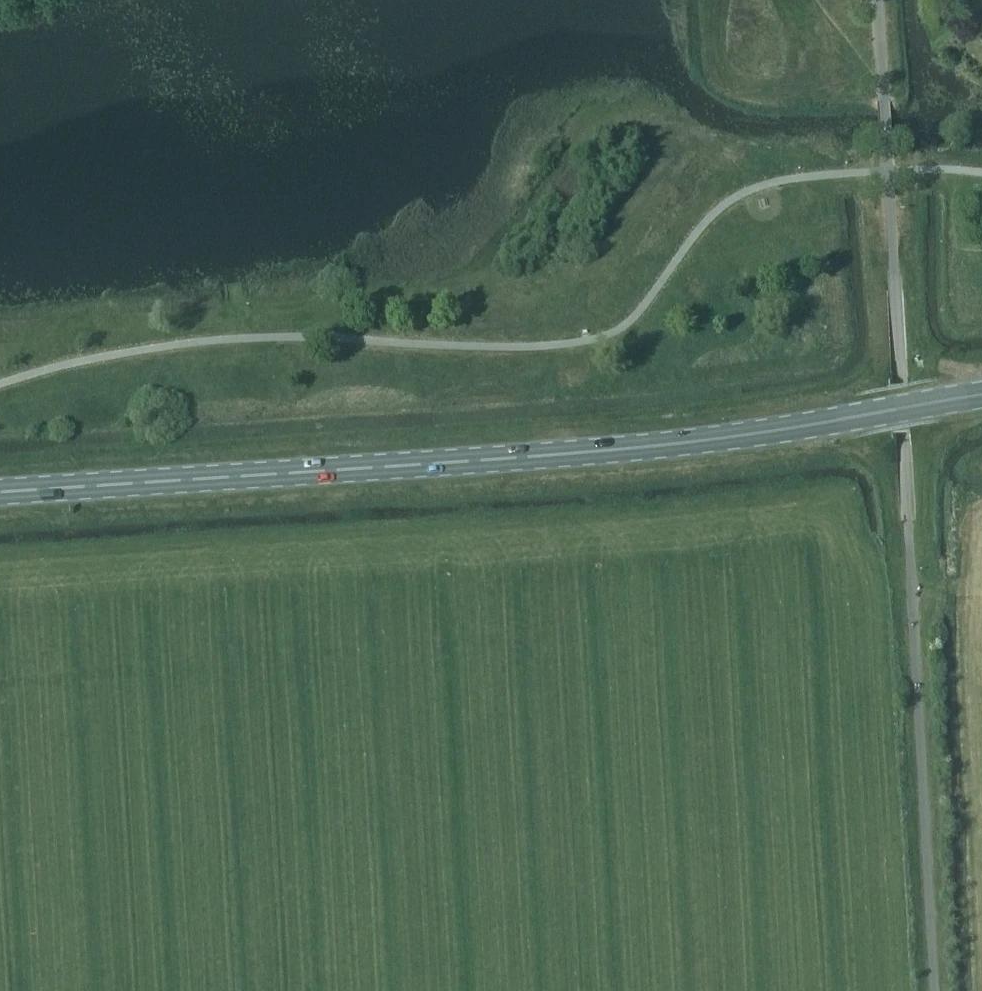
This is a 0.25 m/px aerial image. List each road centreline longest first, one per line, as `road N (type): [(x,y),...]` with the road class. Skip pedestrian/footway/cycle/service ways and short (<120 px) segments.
road 1 (primary): [(0,491),(673,442),(981,395)]
road 2 (unclassified): [(934,990),(905,472)]

